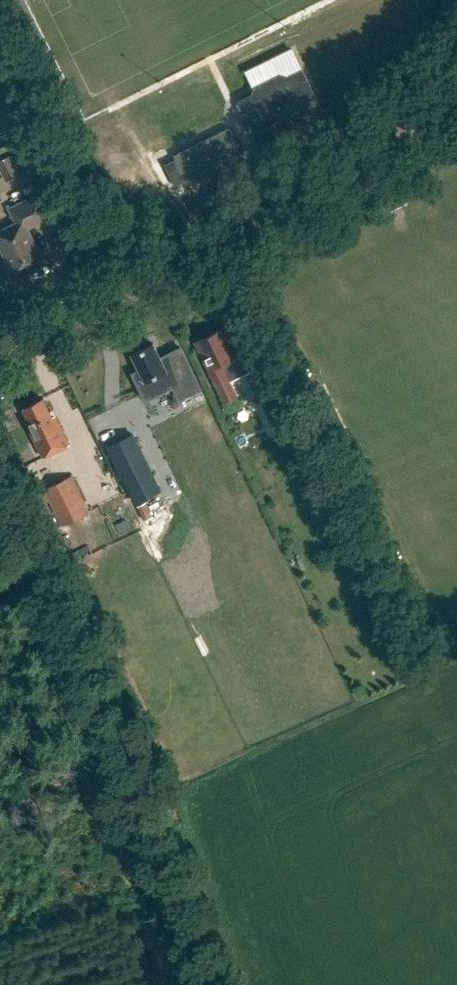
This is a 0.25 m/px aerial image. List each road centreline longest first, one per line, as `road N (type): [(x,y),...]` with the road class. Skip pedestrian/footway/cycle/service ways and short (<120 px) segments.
road 1 (residential): [(0,352),(338,178),(456,89)]
road 2 (track): [(71,779),(189,984)]
road 3 (track): [(0,616),(71,779)]

